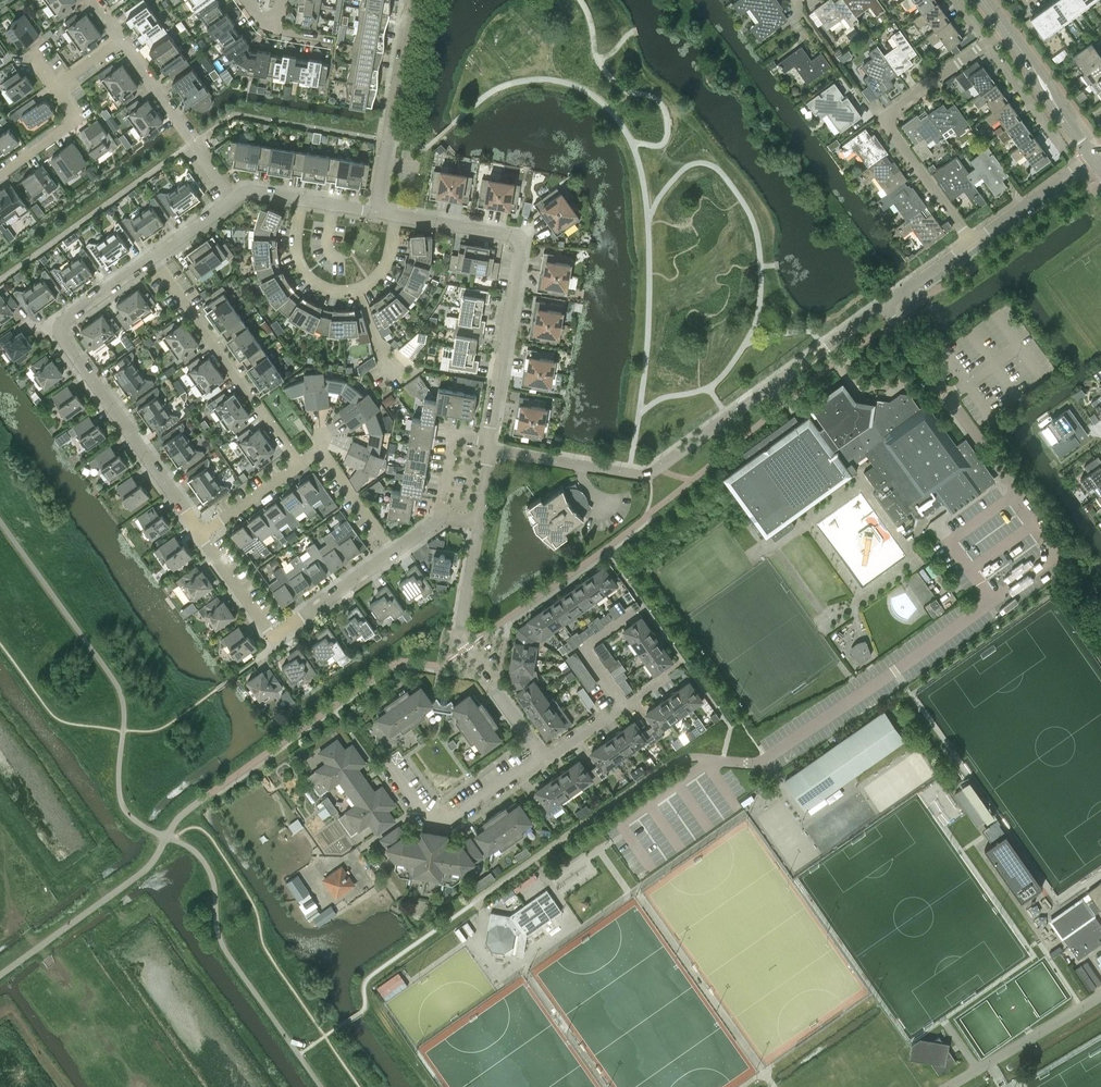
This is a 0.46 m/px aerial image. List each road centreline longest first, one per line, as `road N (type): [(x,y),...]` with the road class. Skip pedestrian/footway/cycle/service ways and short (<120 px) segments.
road 1 (residential): [(883,305),(647,475),(489,445)]
road 2 (residential): [(200,535),(61,333),(69,315),(152,258)]
road 3 (residential): [(489,445),(519,244),(504,232),(397,216)]
road 4 (residential): [(1005,29),(881,119),(972,244)]
road 5 (residential): [(394,551),(272,638),(200,535)]
road 6 (residential): [(542,762),(459,640),(479,524)]
road 7 (residential): [(377,212),(412,0)]
road 8 (residential): [(236,199),(121,40)]
road 9 (residential): [(392,769),(420,812),(452,818),(542,762)]
road 10 (residential): [(252,400),(152,258)]
road 11 (tertiary): [(1095,158),(1005,29)]
road 12 (residential): [(972,244),(1095,158)]
road 13 (residential): [(542,762),(663,679)]
road 14 (residential): [(301,468),(320,454),(394,551)]
road 15 (residential): [(0,177),(80,121),(55,87)]
road 16 (residential): [(359,290),(324,287),(300,265),(303,199)]
road 17 (residential): [(200,535),(301,468)]

